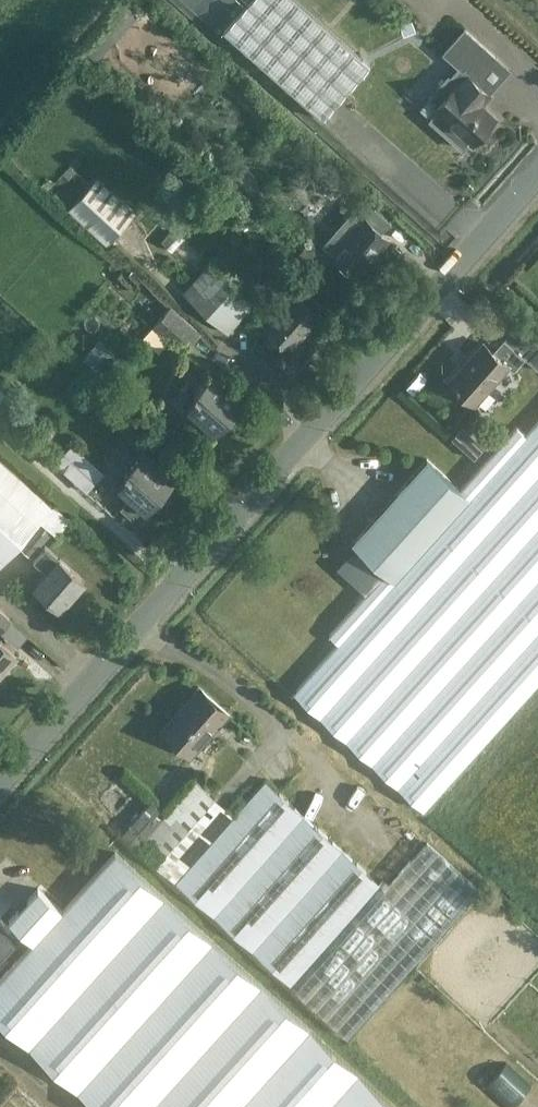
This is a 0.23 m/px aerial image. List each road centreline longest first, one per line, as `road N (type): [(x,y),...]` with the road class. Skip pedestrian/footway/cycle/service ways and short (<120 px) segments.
road 1 (unclassified): [(0,781),(537,178)]

